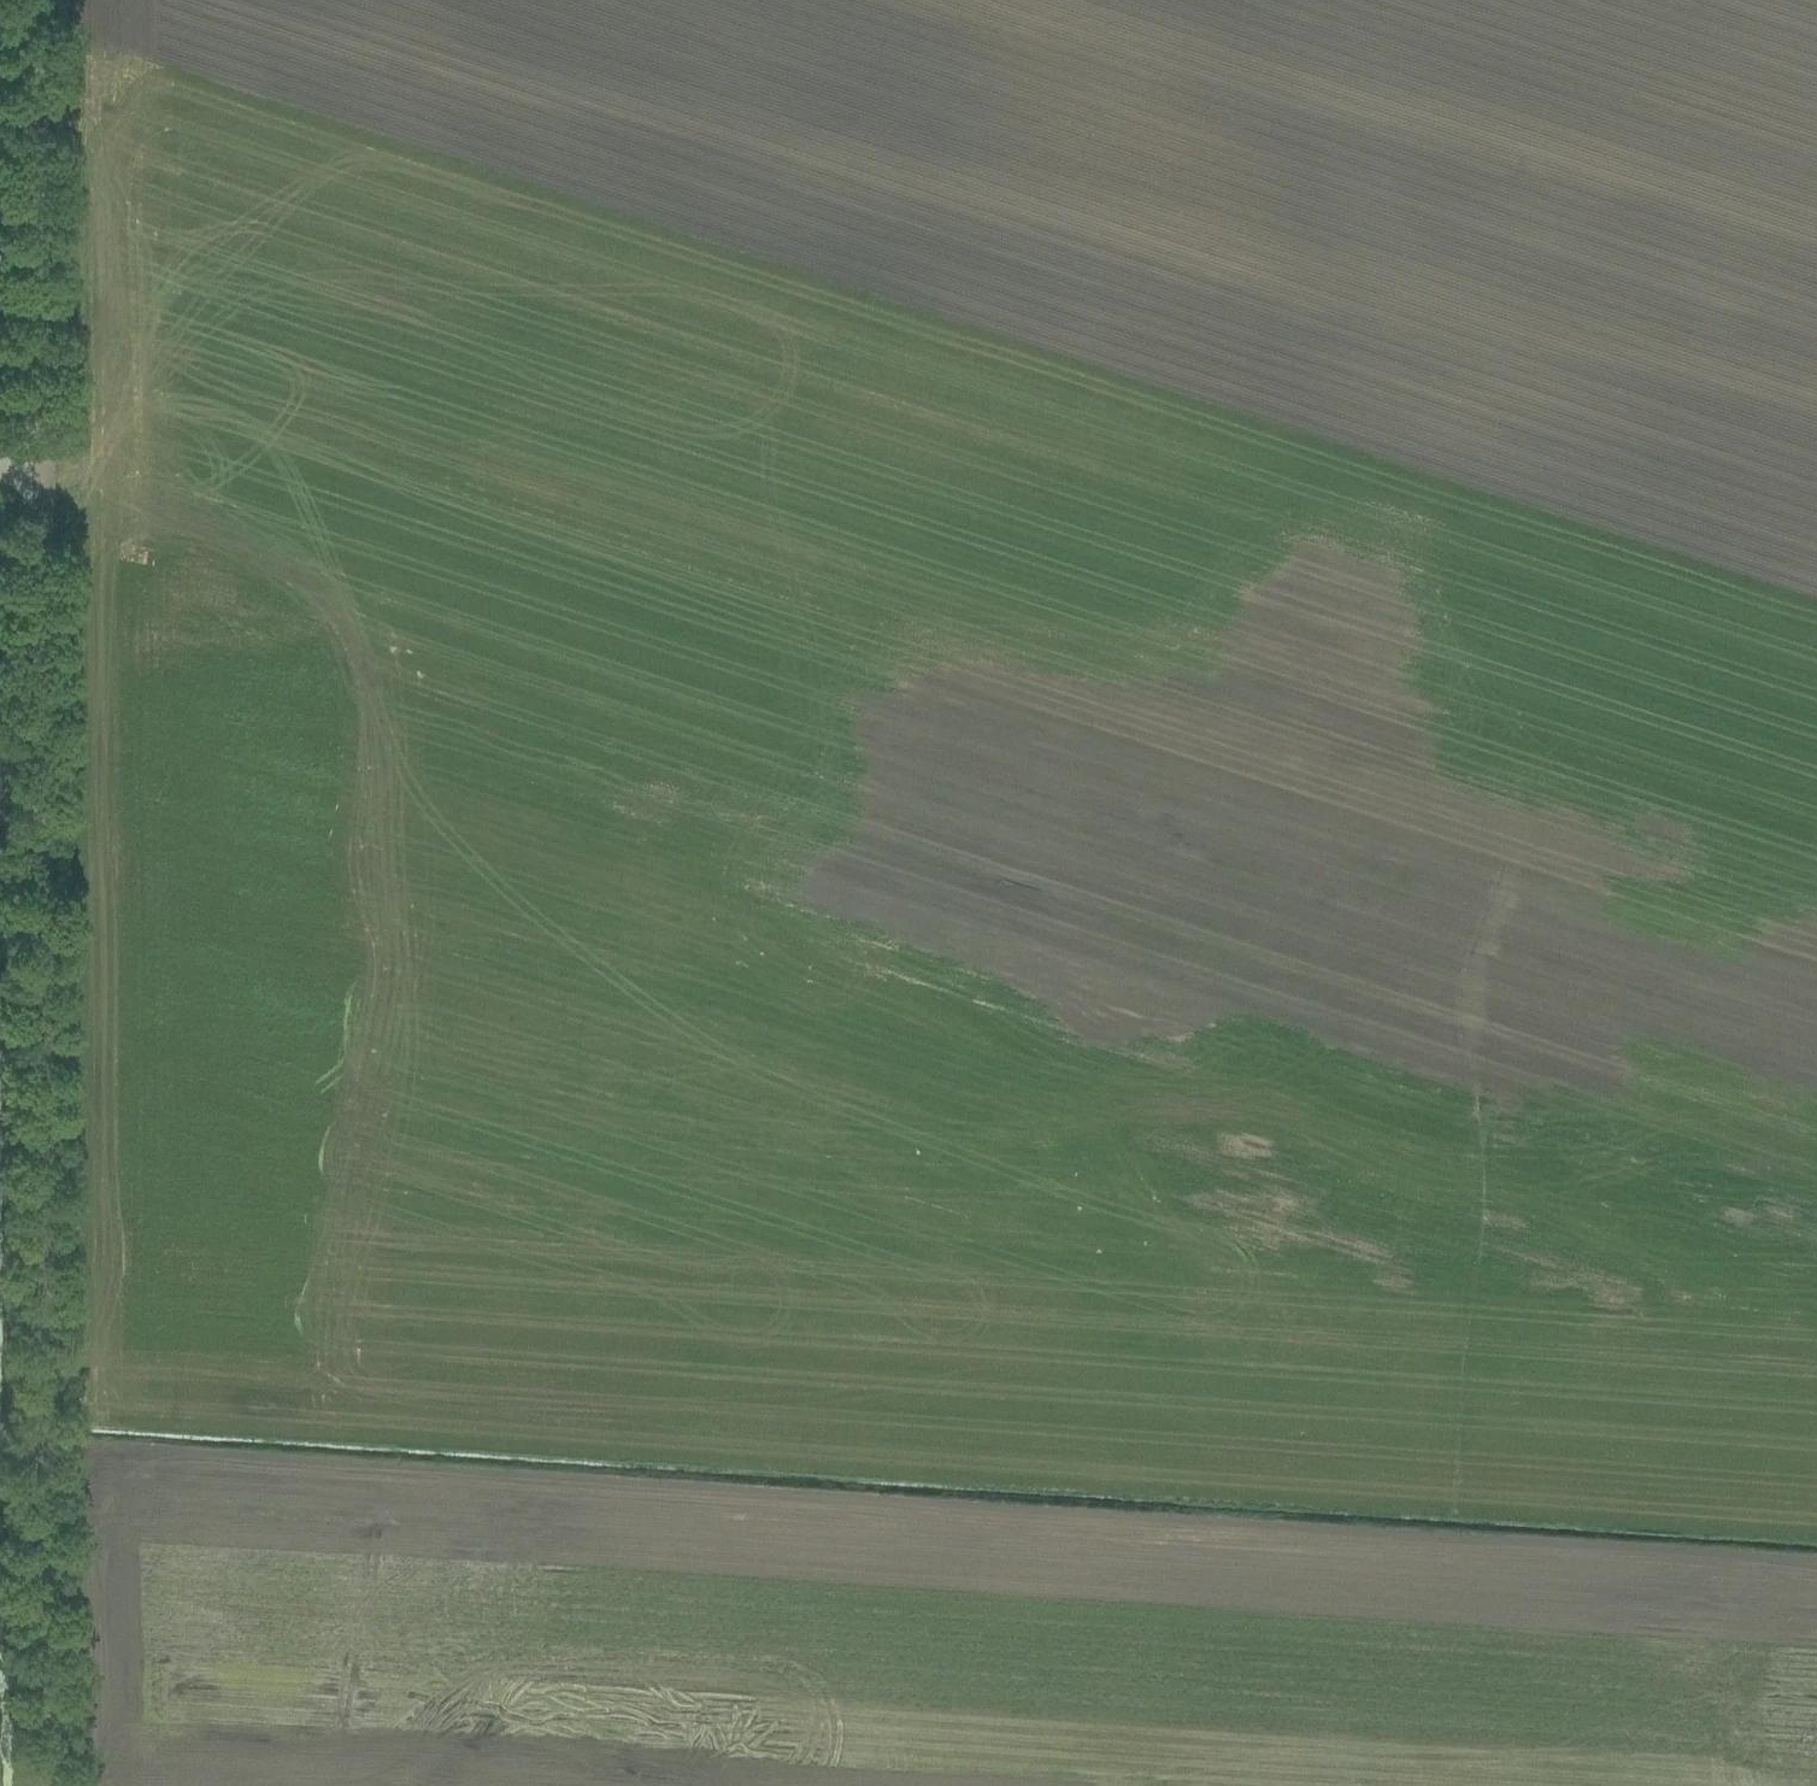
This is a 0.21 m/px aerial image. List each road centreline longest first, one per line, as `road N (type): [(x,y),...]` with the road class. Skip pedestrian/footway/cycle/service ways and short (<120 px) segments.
road 1 (unclassified): [(58,1785),(49,1526),(40,0)]

